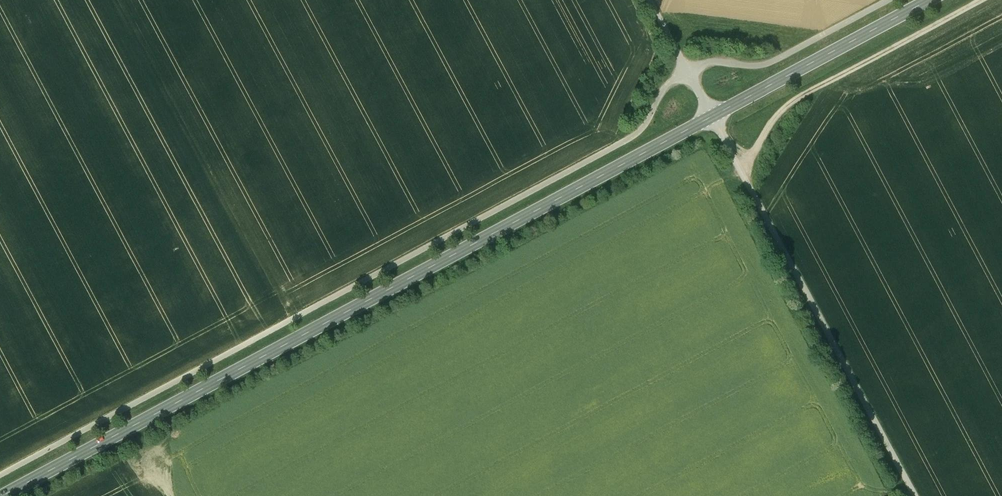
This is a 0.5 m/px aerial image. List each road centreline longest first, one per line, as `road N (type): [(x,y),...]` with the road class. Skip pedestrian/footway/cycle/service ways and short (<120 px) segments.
road 1 (secondary): [(1,495),(931,0)]
road 2 (track): [(649,0),(687,71),(667,84),(637,134),(0,471)]
road 3 (track): [(889,0),(768,64),(709,62),(687,71),(915,495)]
road 4 (track): [(742,172),(784,107),(981,0)]

